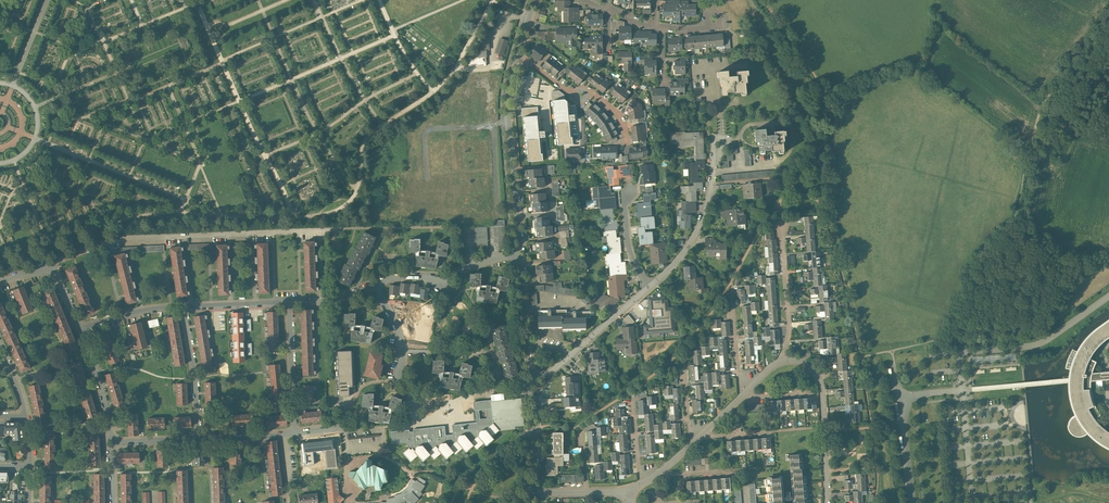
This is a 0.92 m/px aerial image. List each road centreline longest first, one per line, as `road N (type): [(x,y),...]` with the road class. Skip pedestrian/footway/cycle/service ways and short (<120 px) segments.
road 1 (track): [(892,351),(941,338),(968,273),(999,237),(1047,102),(1108,7)]
road 2 (residential): [(50,264),(119,239),(418,227)]
road 3 (residential): [(521,257),(508,113),(518,53)]
road 4 (residential): [(828,502),(822,384),(806,364),(783,360)]
road 5 (residential): [(649,288),(698,230),(720,144)]
road 6 (residential): [(372,284),(440,278),(521,257)]
road 7 (residential): [(530,376),(548,374),(649,288)]
road 8 (residential): [(913,502),(894,364)]
road 9 (residential): [(783,360),(789,327),(782,227)]
road 10 (residential): [(197,439),(183,307)]
road 11 (residential): [(294,432),(289,301)]

